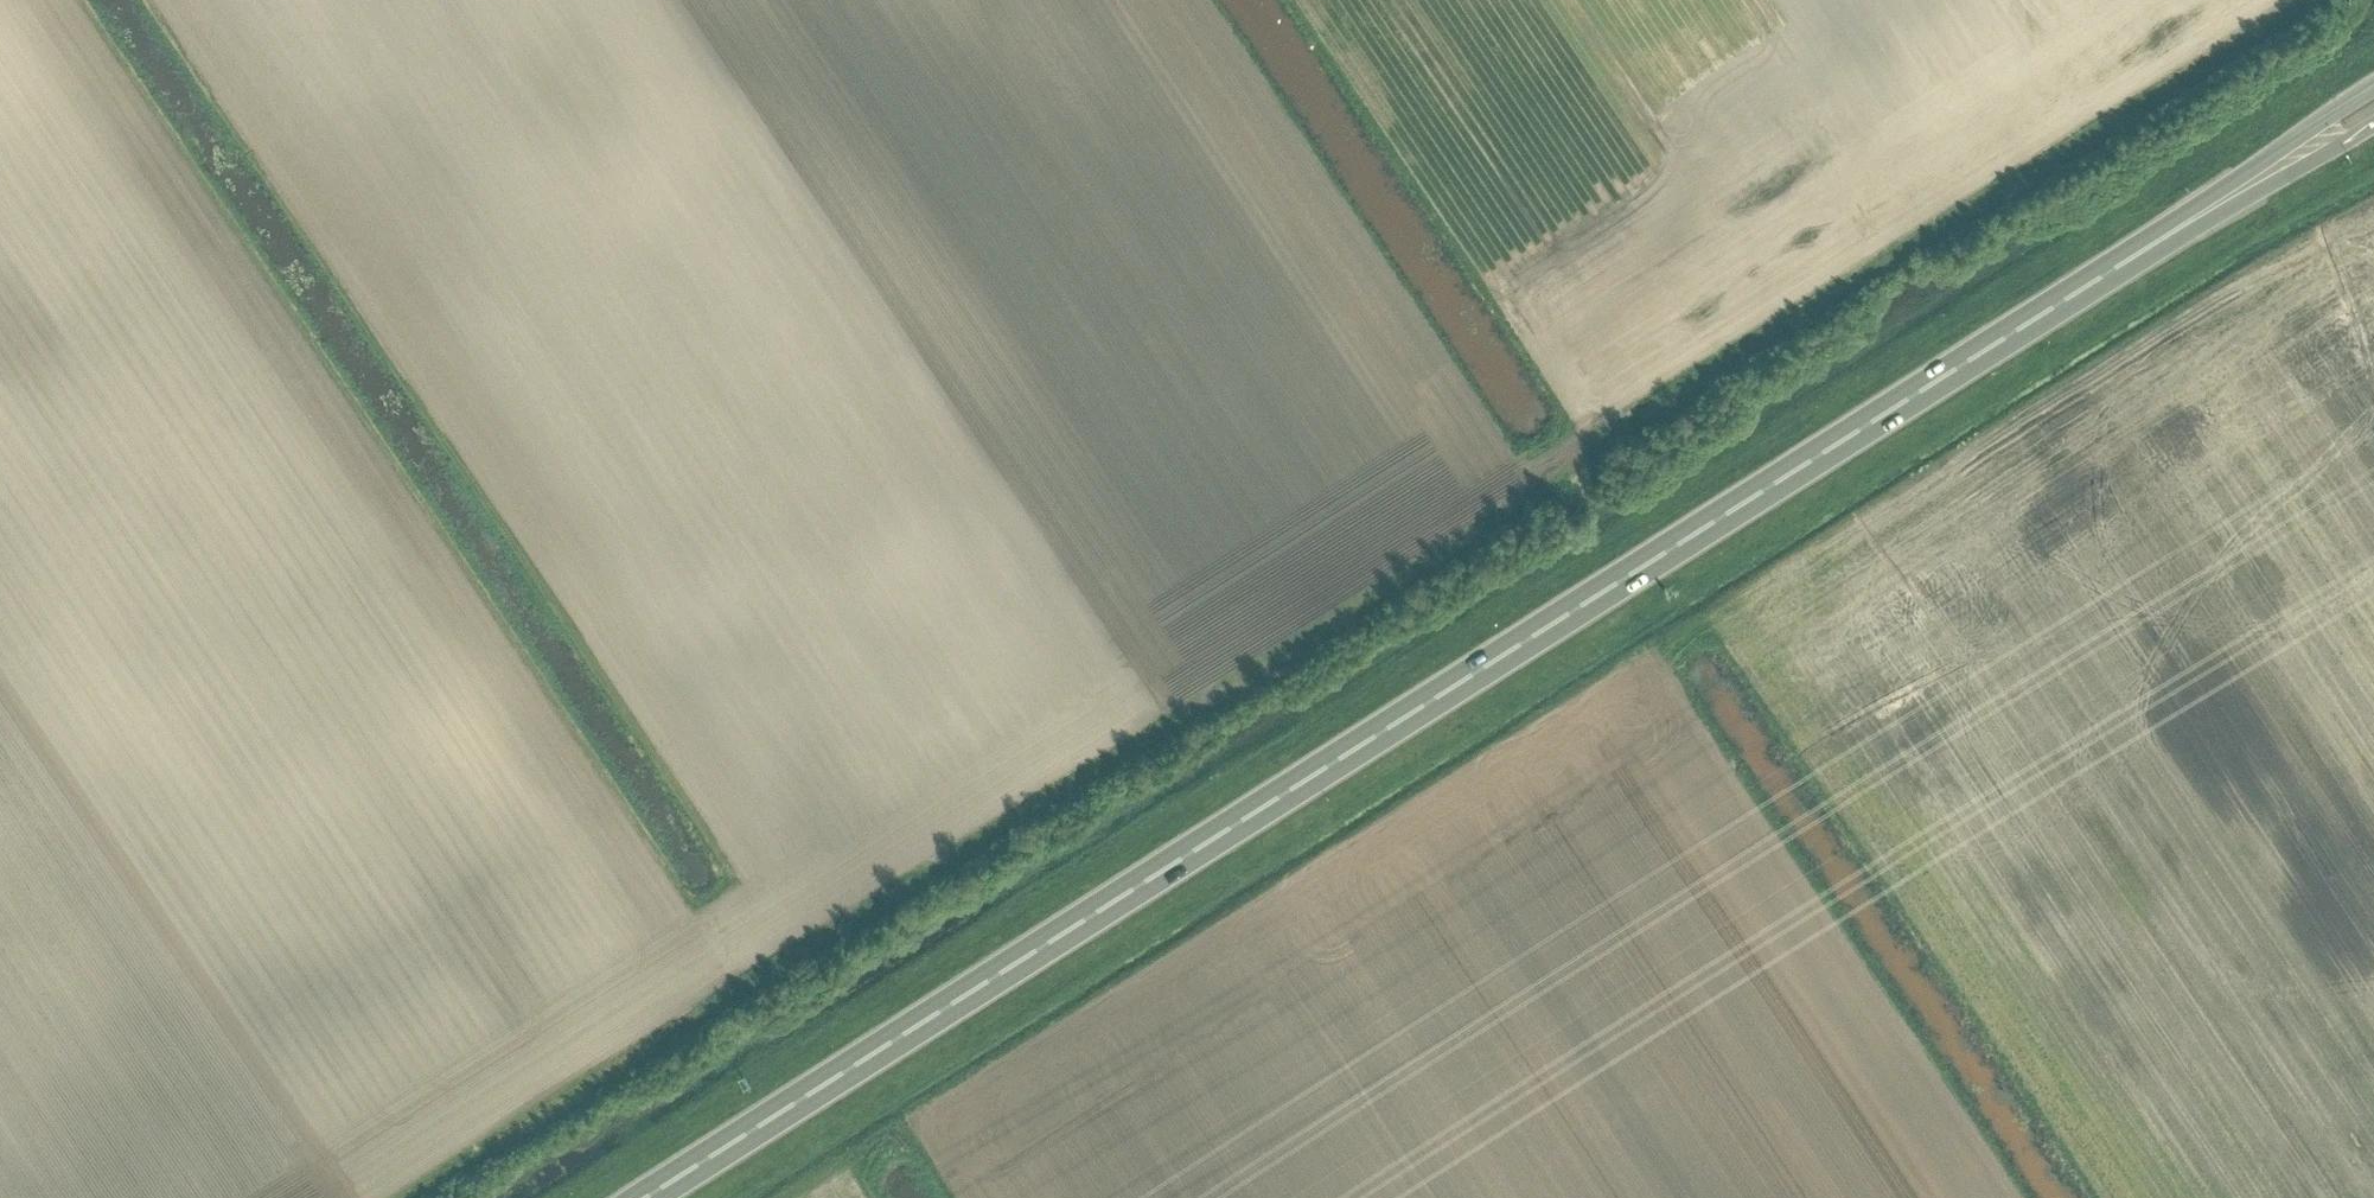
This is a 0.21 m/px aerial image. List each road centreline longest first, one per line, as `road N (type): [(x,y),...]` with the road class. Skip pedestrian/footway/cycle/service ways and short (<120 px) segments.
road 1 (trunk): [(642,1197),(2373,88)]
road 2 (trunk): [(2090,0),(1819,180),(1571,381),(1143,768),(894,972),(576,1197)]
road 3 (trunk): [(728,1197),(1356,861),(1760,689),(1866,630),(2373,302)]

